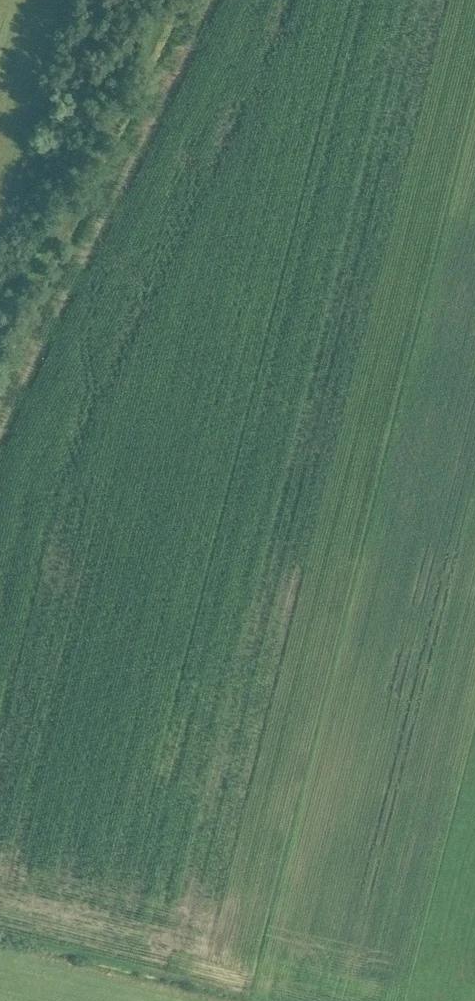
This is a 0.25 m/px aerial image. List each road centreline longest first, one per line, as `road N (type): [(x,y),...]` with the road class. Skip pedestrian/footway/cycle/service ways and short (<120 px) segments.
road 1 (track): [(0,344),(163,0)]

